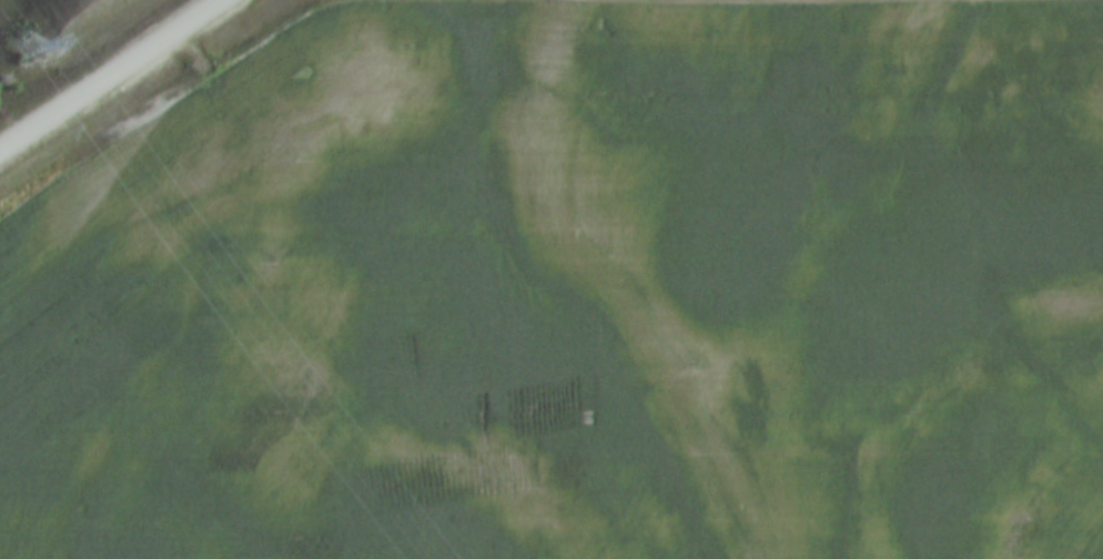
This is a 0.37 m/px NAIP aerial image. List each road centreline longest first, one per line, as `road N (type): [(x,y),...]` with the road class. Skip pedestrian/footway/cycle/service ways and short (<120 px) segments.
road 1 (tertiary): [(0,153),(230,0)]

